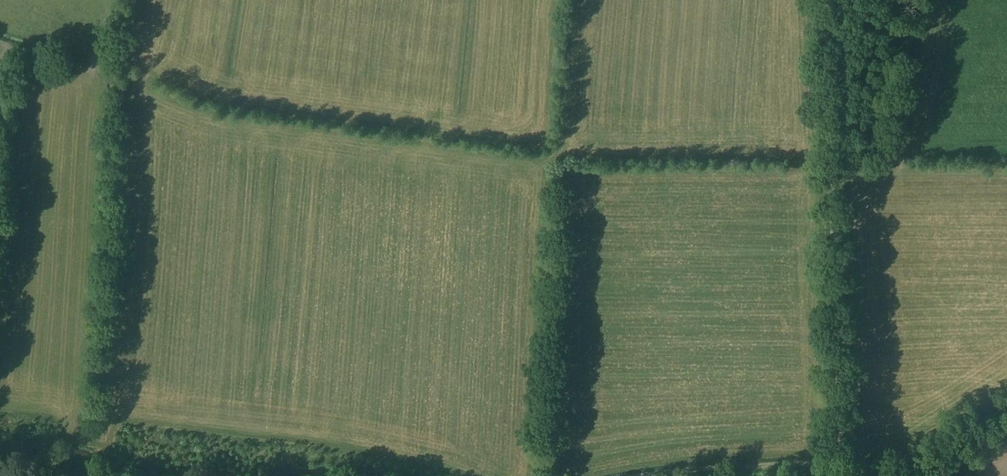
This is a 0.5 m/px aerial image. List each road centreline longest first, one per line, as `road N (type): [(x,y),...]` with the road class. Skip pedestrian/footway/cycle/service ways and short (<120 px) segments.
road 1 (track): [(824,0),(840,475)]
road 2 (track): [(632,475),(840,458)]

